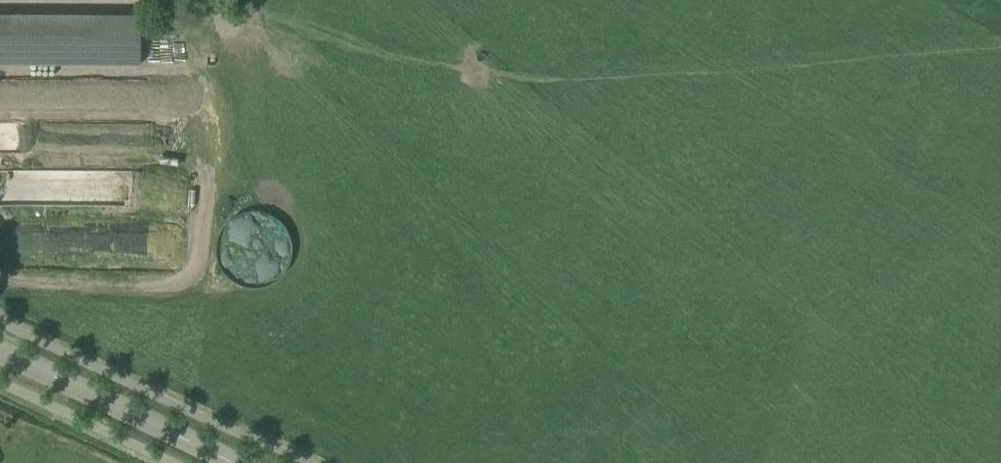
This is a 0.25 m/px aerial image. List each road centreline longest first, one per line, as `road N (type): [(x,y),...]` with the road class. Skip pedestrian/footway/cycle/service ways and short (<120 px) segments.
road 1 (tertiary): [(215,462),(0,357)]

